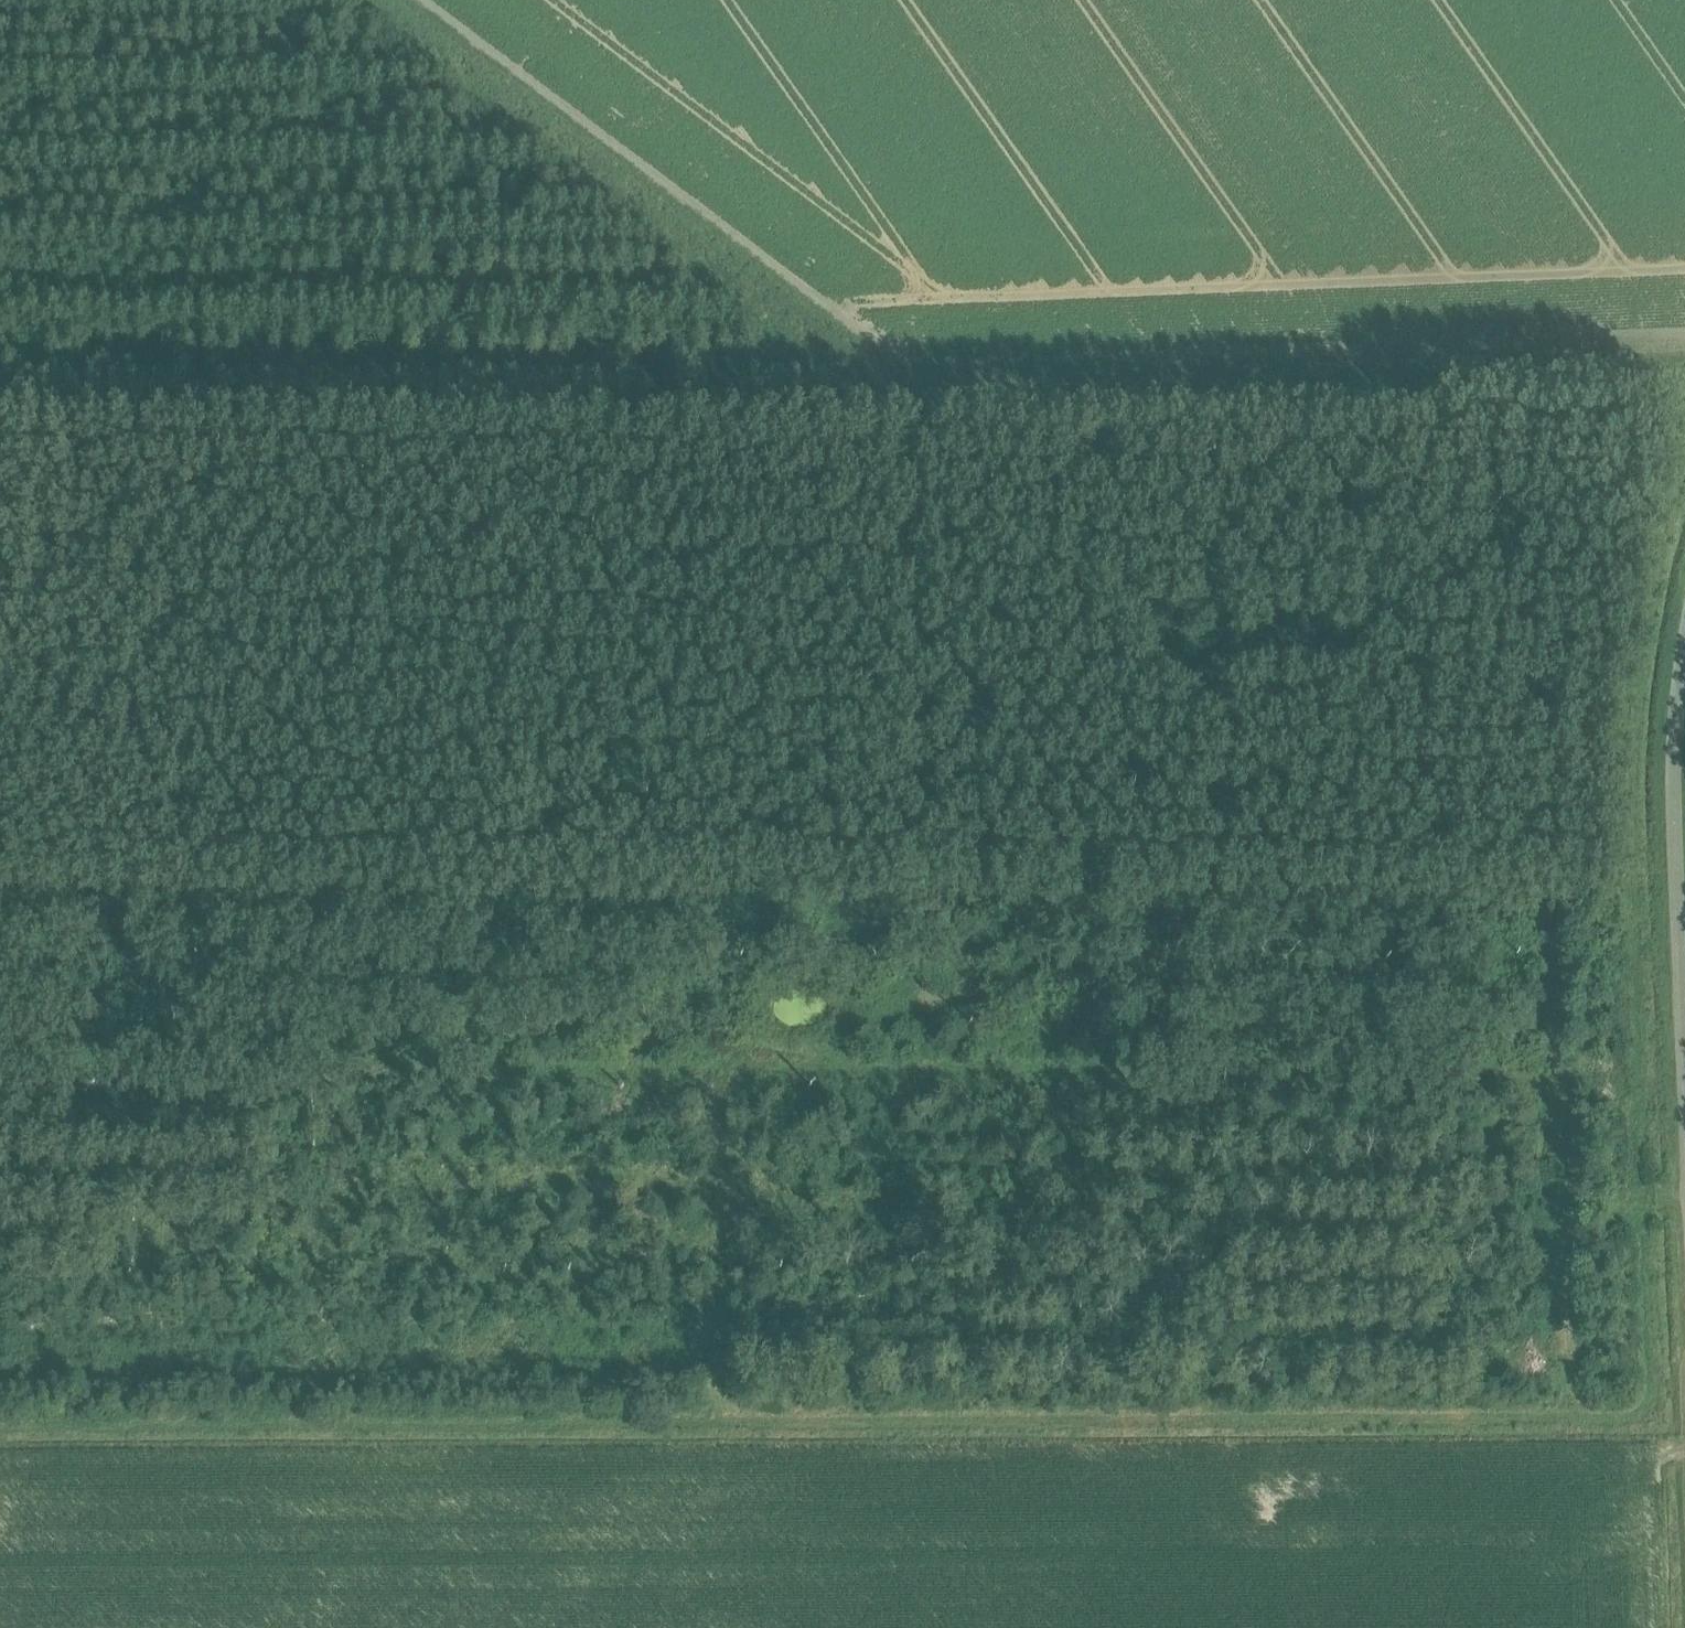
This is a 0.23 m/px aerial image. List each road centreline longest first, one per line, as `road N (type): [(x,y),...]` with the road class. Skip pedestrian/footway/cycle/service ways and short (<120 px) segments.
road 1 (unclassified): [(1684,1051),(1674,770),(1684,659)]

